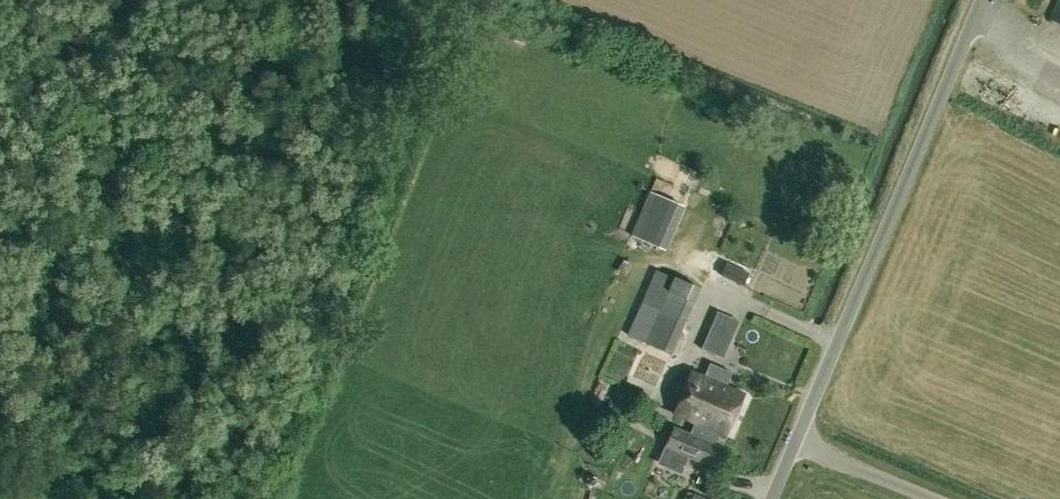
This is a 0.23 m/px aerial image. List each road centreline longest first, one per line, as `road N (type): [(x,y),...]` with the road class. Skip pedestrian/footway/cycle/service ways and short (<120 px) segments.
road 1 (unclassified): [(772,498),(982,0)]

